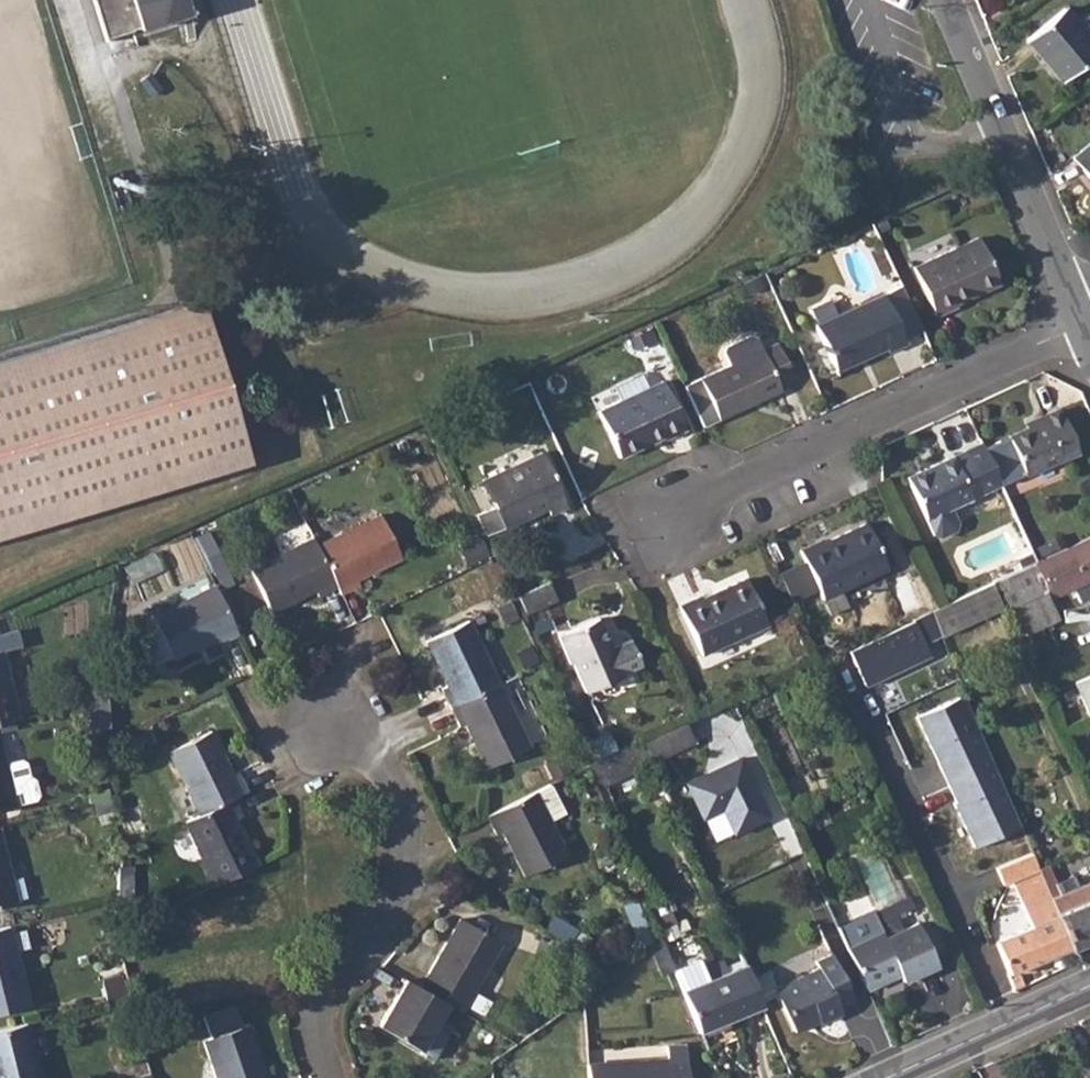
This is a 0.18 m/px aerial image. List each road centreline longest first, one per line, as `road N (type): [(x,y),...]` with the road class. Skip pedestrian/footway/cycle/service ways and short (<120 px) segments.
road 1 (residential): [(667,523),(717,491),(1080,324)]
road 2 (residential): [(328,732),(384,769),(408,835),(407,885),(372,940),(322,995),(317,1048),(327,1077)]
road 3 (residential): [(1080,324),(943,0)]
road 4 (residential): [(899,1077),(1089,991)]

